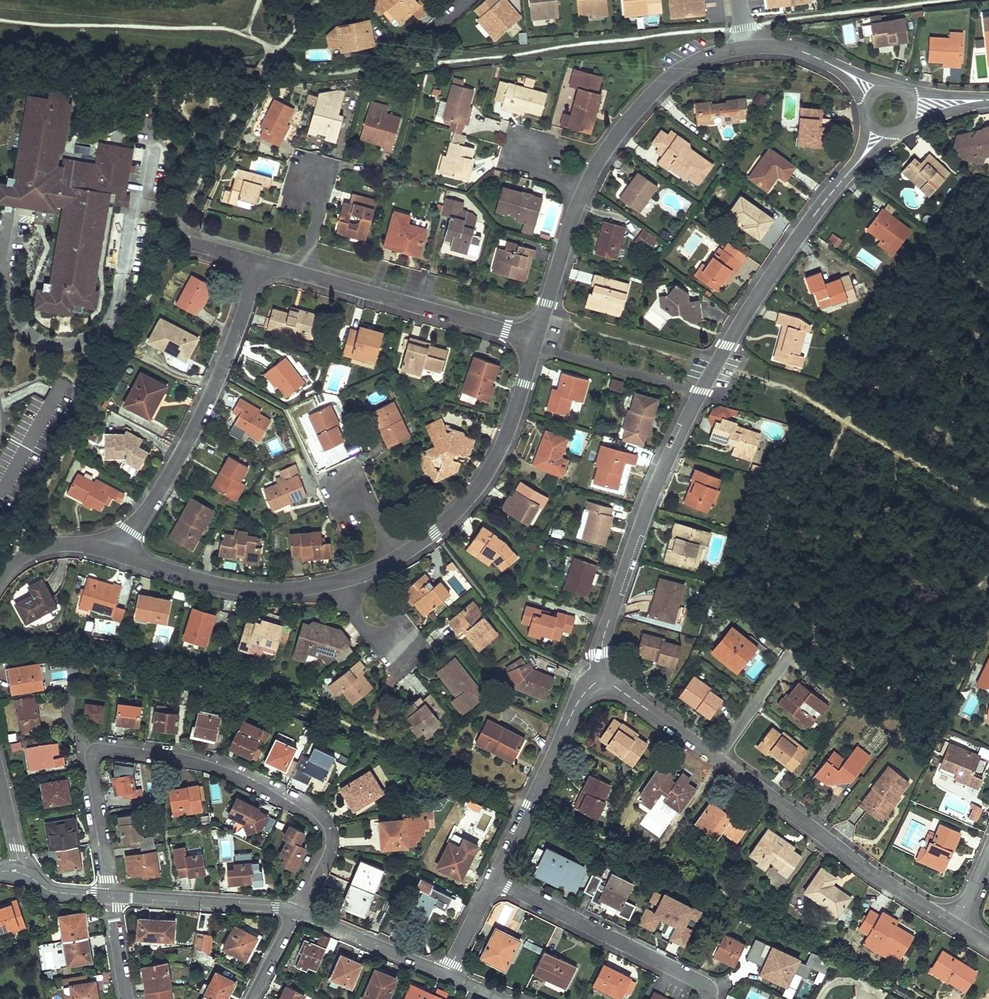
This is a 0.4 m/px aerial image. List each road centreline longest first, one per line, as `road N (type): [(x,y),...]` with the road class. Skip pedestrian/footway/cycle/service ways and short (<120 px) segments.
road 1 (residential): [(852,169),(701,392),(650,499),(602,641),(601,678)]
road 2 (residential): [(109,897),(90,769),(94,754),(106,747),(214,764),(323,819),(327,859),(296,911)]
road 3 (residential): [(120,555),(221,373),(257,264)]
road 4 (residential): [(718,758),(873,876),(956,925)]
road 5 (residential): [(257,264),(537,339)]
road 6 (residential): [(537,339),(510,428),(481,482),(399,557)]
road 7 (residential): [(495,880),(703,983),(709,998)]
road 8 (residential): [(601,678),(575,708),(495,880)]
road 9 (residential): [(343,581),(247,589),(120,555)]
road 10 (residential): [(746,48),(709,56),(654,91),(583,193)]
road 11 (residential): [(296,911),(109,897)]
road 12 (residential): [(447,975),(296,911)]
road 13 (residential): [(583,193),(537,339)]
road 14 (residential): [(601,678),(718,758)]
road 15 (residential): [(120,555),(54,546),(0,577)]
road 16 (residential): [(790,655),(718,758)]

